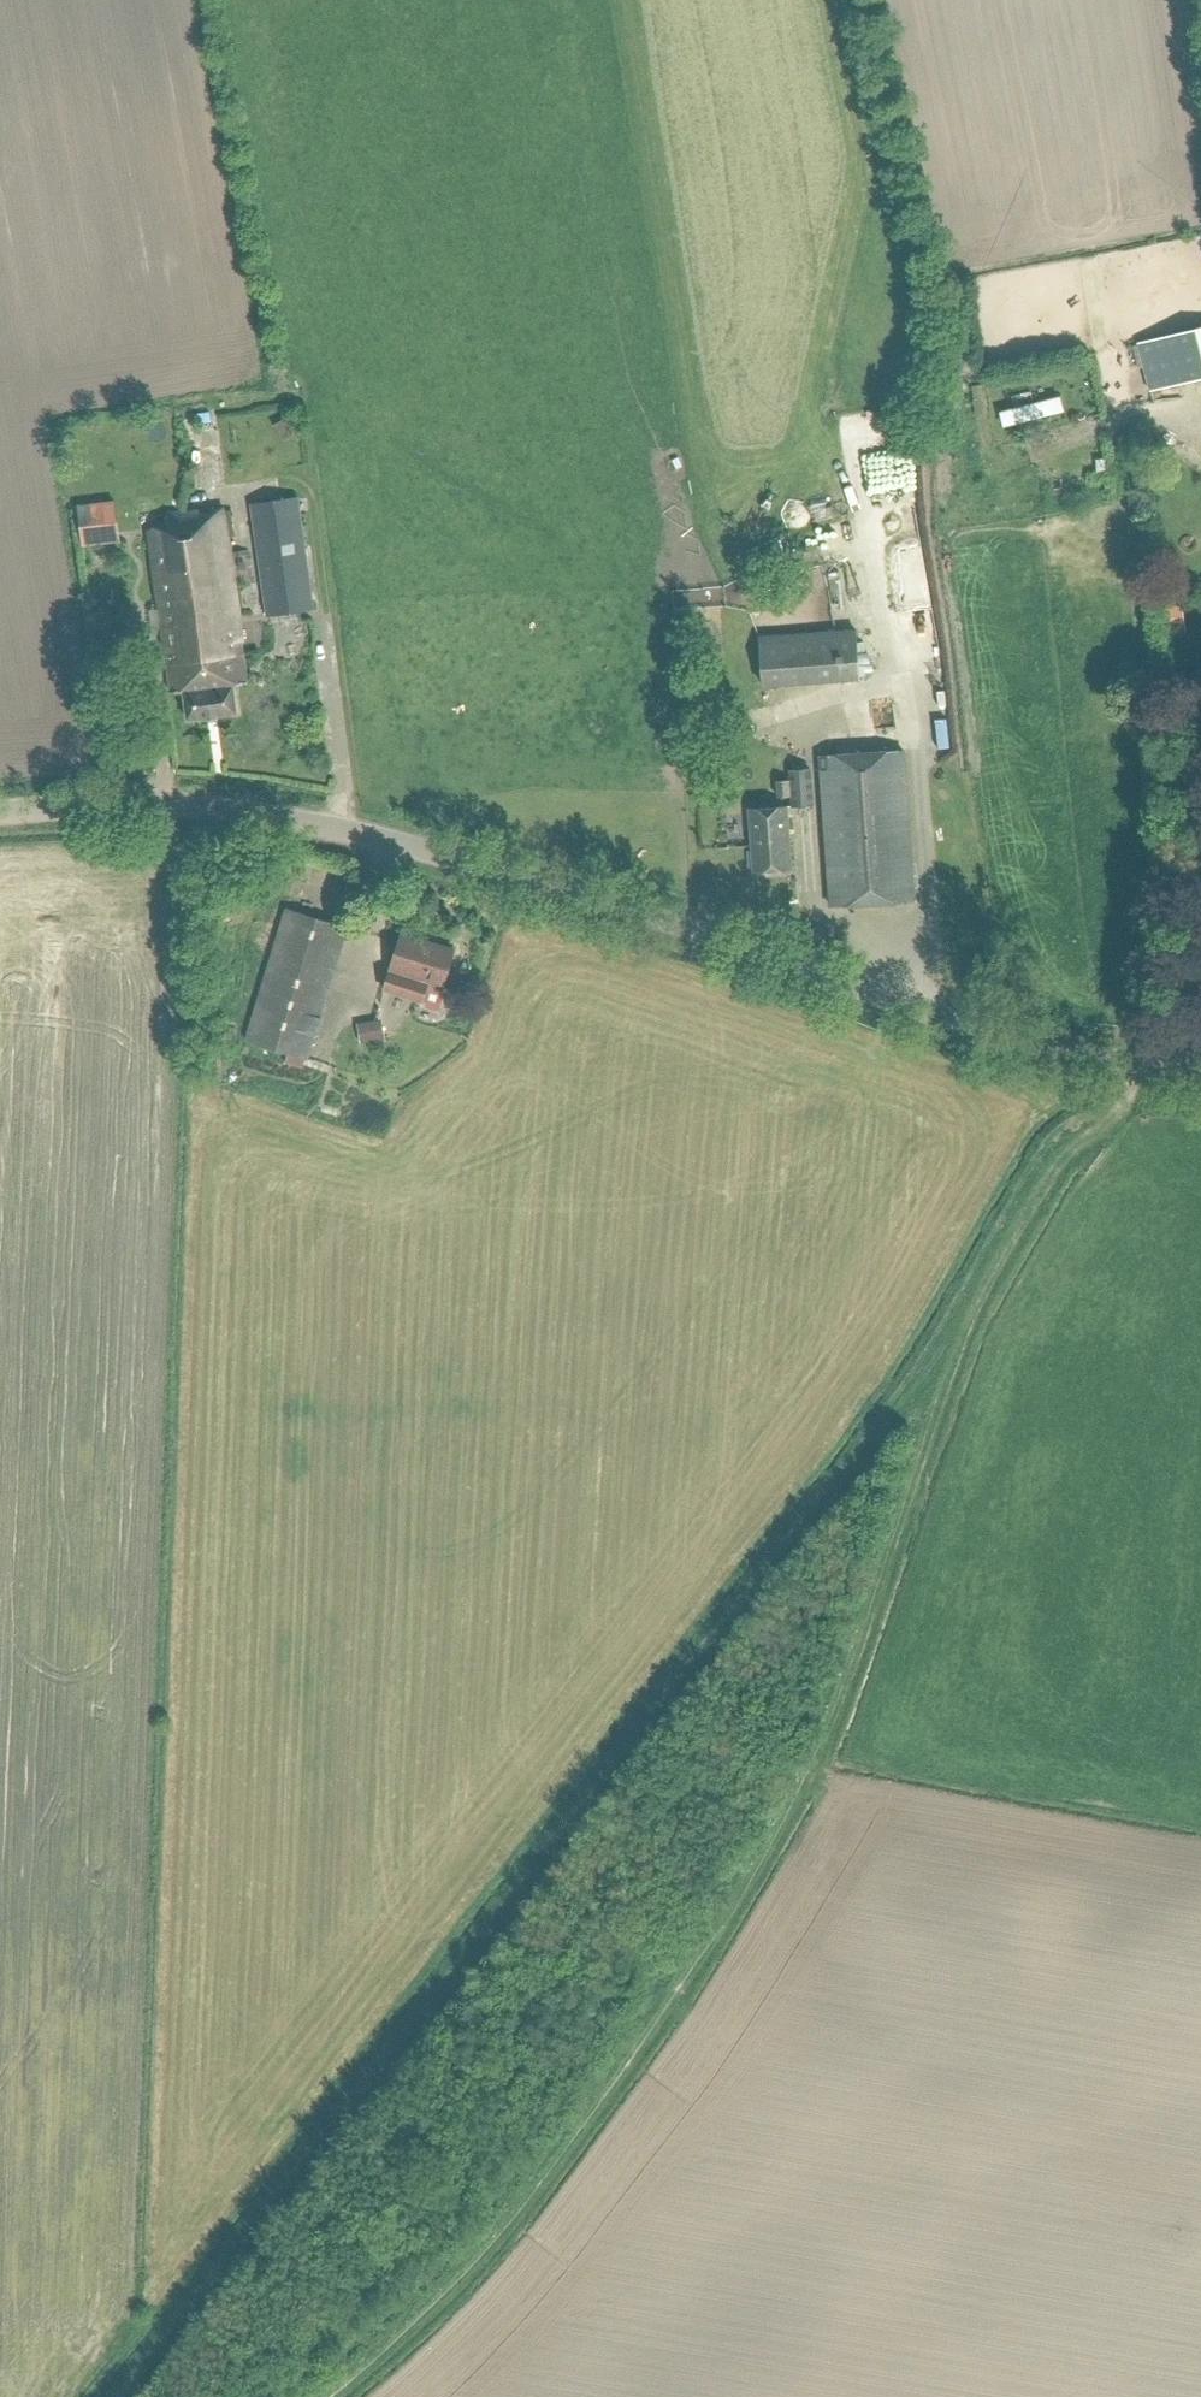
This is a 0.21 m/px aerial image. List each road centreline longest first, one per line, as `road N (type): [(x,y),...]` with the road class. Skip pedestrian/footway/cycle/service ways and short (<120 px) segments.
road 1 (track): [(323,2396),(452,2280),(528,2190),(627,2059),(759,1858),(843,1687),(979,1296),(1058,1155),(1129,1093),(1132,1058)]
road 2 (tertiary): [(1200,1067),(1057,1049),(971,1028),(623,907),(321,822),(164,803),(0,810)]

